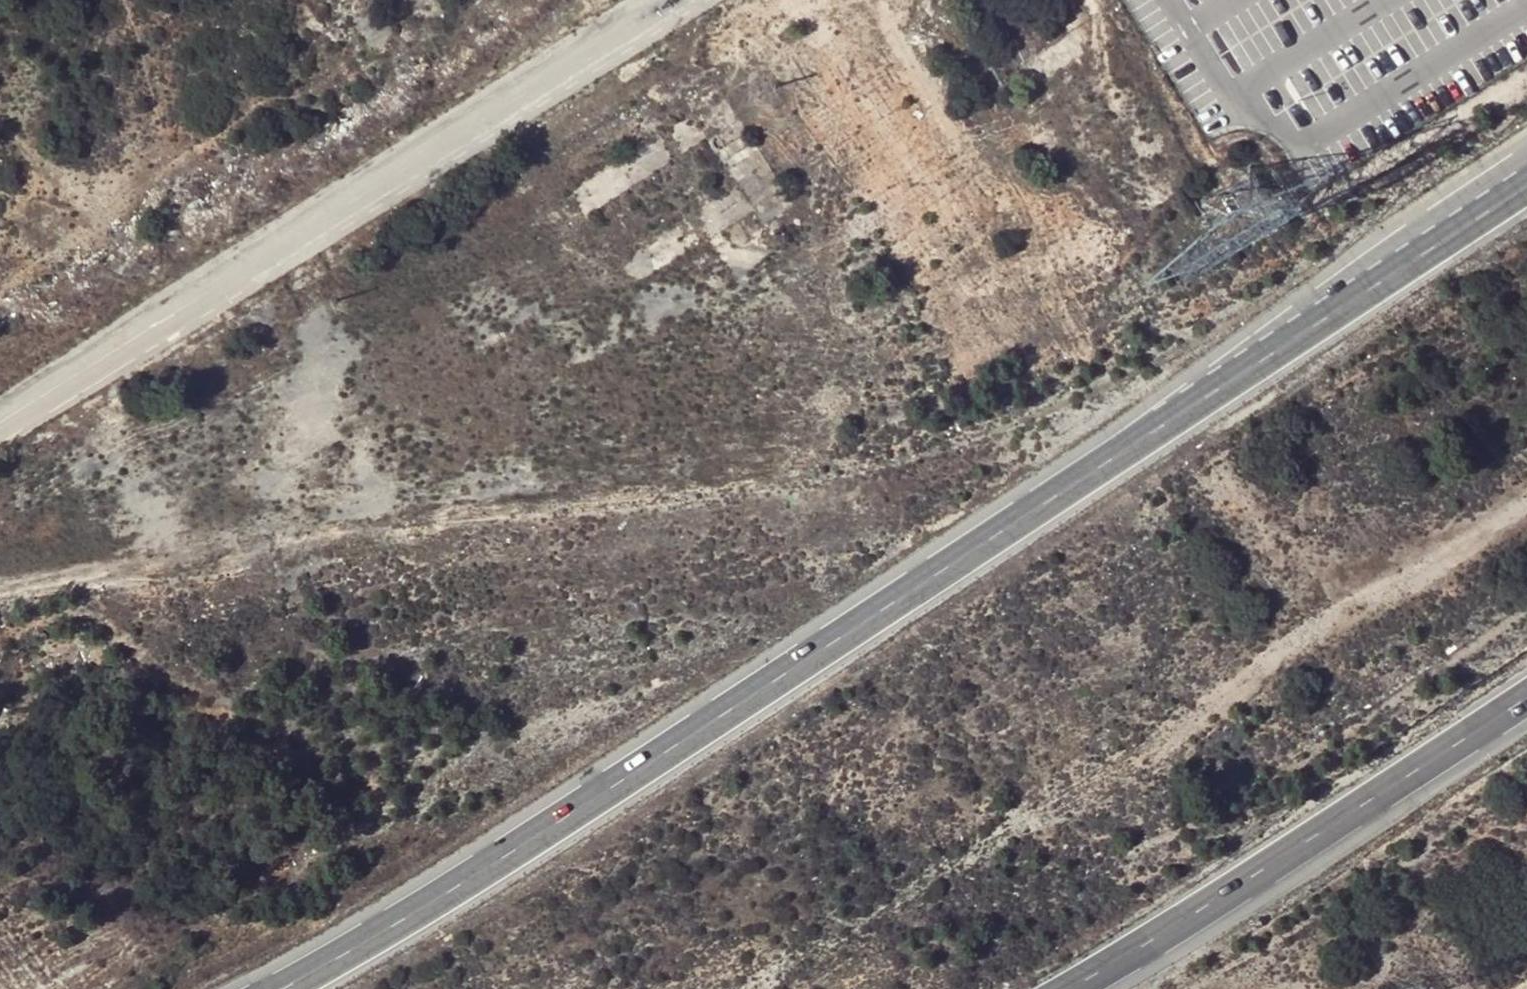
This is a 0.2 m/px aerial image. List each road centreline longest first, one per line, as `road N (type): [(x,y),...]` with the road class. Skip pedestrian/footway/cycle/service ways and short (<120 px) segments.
road 1 (trunk): [(1526,175),(638,769),(283,988)]
road 2 (trunk): [(1076,988),(1526,705)]
road 3 (track): [(0,293),(67,255),(103,217),(250,105)]

